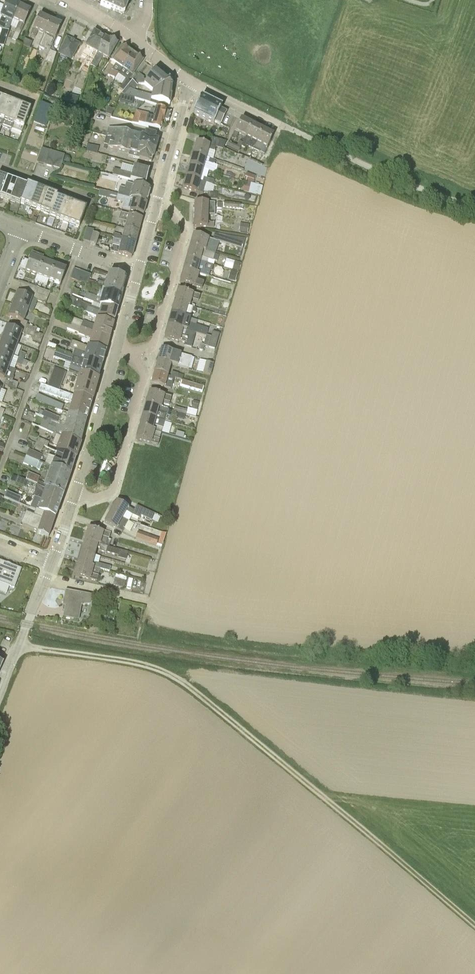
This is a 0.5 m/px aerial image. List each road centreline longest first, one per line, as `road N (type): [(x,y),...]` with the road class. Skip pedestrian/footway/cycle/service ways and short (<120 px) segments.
road 1 (track): [(19,646),(170,675),(474,925)]
road 2 (unclassified): [(474,207),(279,126)]
road 3 (residential): [(132,354),(144,380),(113,490),(97,497),(76,492)]
road 4 (residential): [(155,209),(176,218),(184,237),(155,341),(132,354)]
road 5 (residential): [(76,492),(116,350)]
road 6 (residential): [(155,209),(192,83)]
road 7 (residential): [(19,229),(138,273)]

